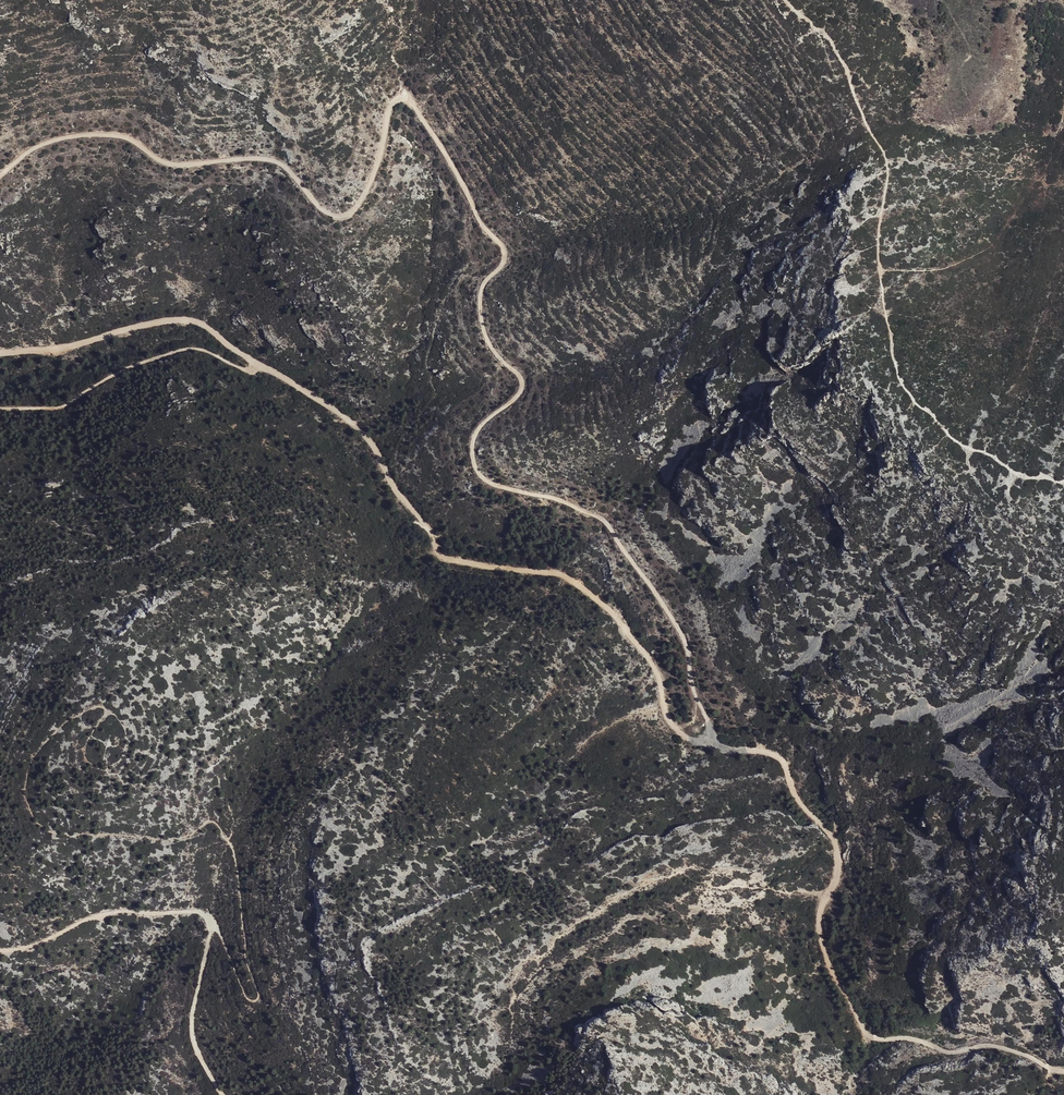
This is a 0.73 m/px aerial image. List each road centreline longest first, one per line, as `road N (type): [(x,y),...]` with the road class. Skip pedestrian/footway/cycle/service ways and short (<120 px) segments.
road 1 (track): [(0,350),(60,347),(178,317),(303,391),(371,445),(439,559),(571,582),(606,609),(651,662),(669,730),(713,748),(782,761),(803,804),(840,846),(819,936),(865,1034),(948,1055),(990,1046),(1063,1073)]
road 2 (track): [(713,748),(684,637),(606,521),(489,484),(474,468),(477,432),(524,385),(489,345),(483,326),(482,290),(507,256),(411,102),(393,104),(375,172),(343,217),(321,208),(273,161),(182,167),(115,137),(34,150),(0,179)]
road 3 (track): [(0,951),(32,948),(122,911),(207,916),(213,924),(193,1025),(223,1094)]
road 4 (track): [(259,365),(240,370),(186,350),(118,373),(62,408),(0,410)]

